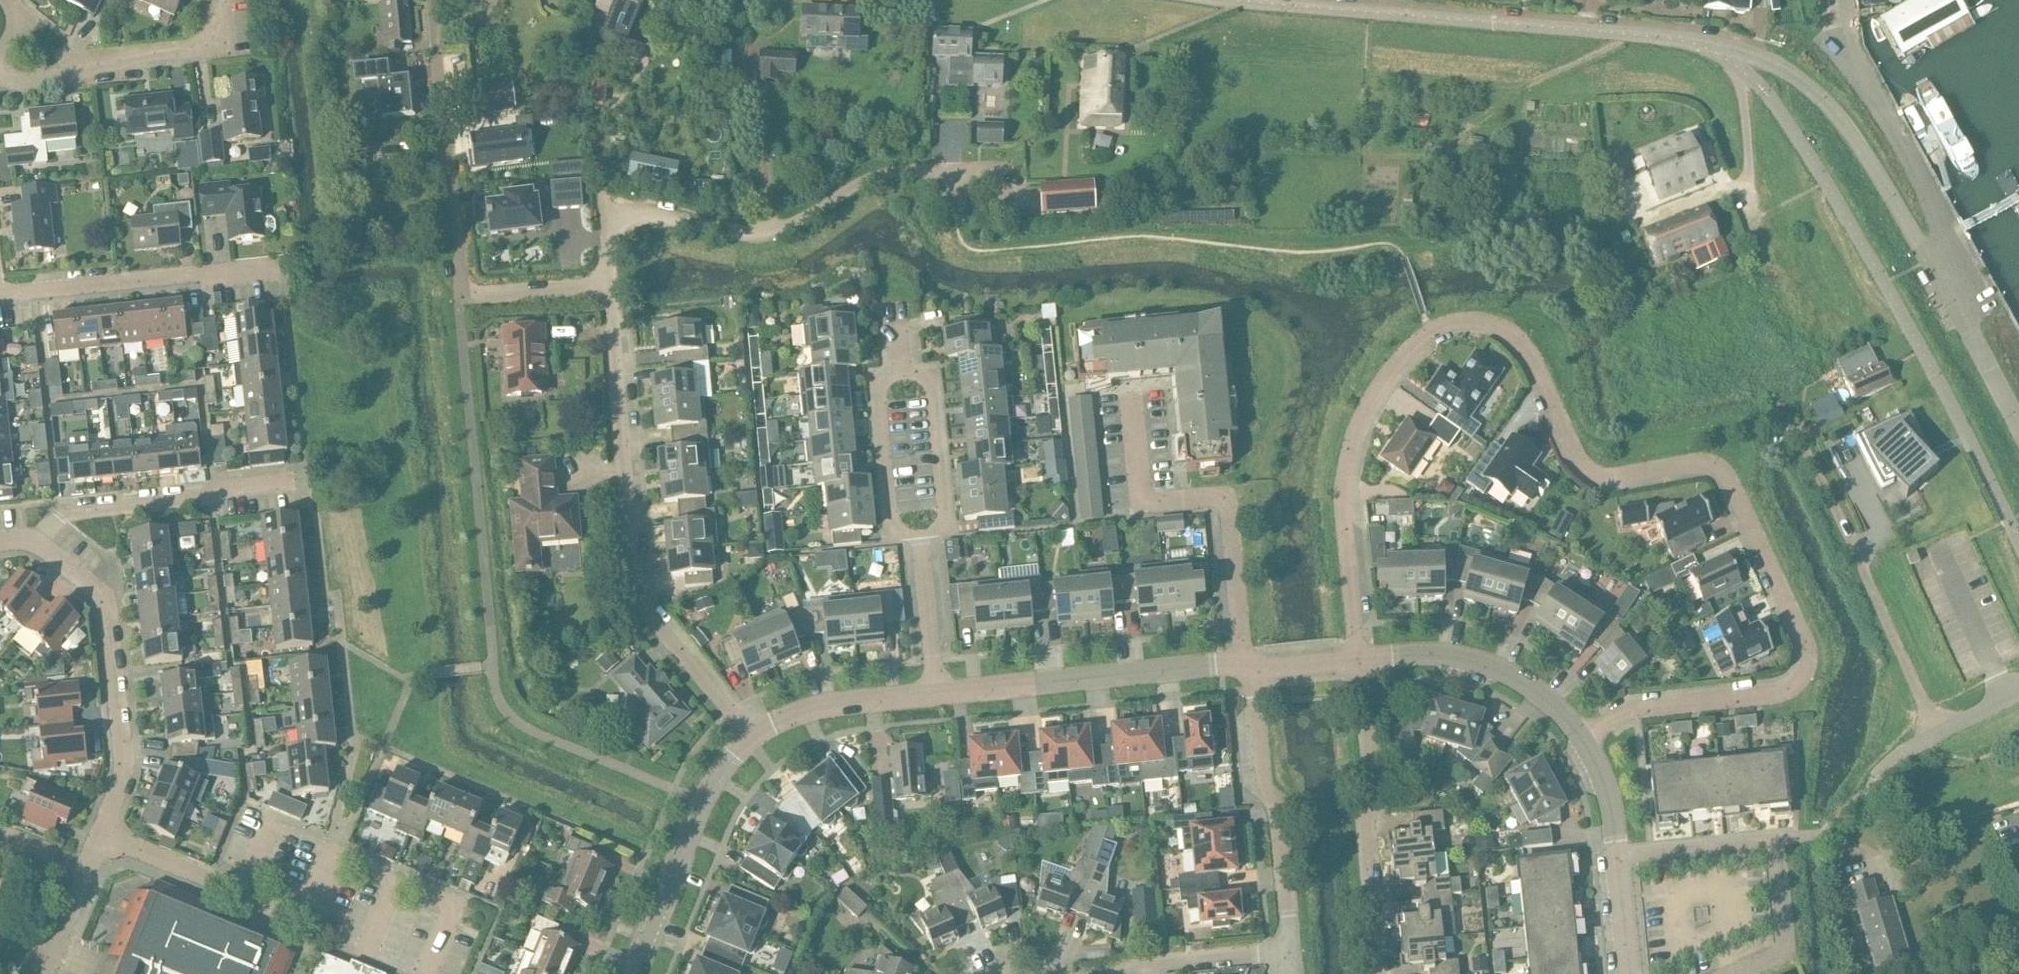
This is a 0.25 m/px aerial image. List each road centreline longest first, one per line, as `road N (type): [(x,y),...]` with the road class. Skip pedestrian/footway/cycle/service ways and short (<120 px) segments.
road 1 (residential): [(1359,661),(1341,498),(1352,439),(1381,380),(1431,333),(1485,321),(1510,330),(1531,356),(1591,474),(1610,478),(1696,463),(1725,477),(1806,653),(1803,673),(1776,692),(1634,708),(1583,735)]
road 2 (unclassified): [(1228,0),(1670,39),(1729,51)]
road 3 (residential): [(607,288),(640,599),(743,736)]
road 4 (unclassified): [(2018,421),(1969,317),(1828,109),(1781,68),(1729,51)]
road 5 (residential): [(430,0),(464,294),(607,288)]
road 6 (residential): [(607,288),(613,241),(620,224),(638,215),(770,235),(865,180),(951,169)]
road 7 (residential): [(1251,666),(1229,498),(1142,507),(1131,389)]
road 8 (residential): [(415,973),(102,831)]
road 9 (residential): [(102,831),(124,765),(107,604),(38,543)]
road 10 (residential): [(1734,973),(1787,948),(1777,842),(1620,857)]
road 11 (tertiary): [(937,699),(1251,666)]
road 12 (residential): [(1359,661),(1385,973)]
road 13 (residential): [(1251,666),(1263,788),(1278,804),(1291,952)]
road 14 (residential): [(38,543),(59,514),(312,485)]
road 15 (residential): [(0,299),(285,271)]
road 16 (residential): [(0,79),(206,57),(225,33),(234,0)]
road 17 (tertiary): [(632,973),(699,801),(743,736)]
road 18 (tertiary): [(1583,735),(1502,671),(1443,656),(1359,661)]
road 19 (residential): [(901,377),(877,387),(889,508),(895,531),(924,540)]
road 20 (residential): [(924,540),(944,534),(930,388),(923,379),(901,377)]
road 21 (tertiary): [(743,736),(825,709),(937,699)]
road 22 (unclassified): [(1874,782),(1934,732),(2018,689)]
road 23 (residential): [(1128,973),(1291,952)]
road 24 (residential): [(937,699),(924,540)]
road 25 (tertiary): [(1620,857),(1606,789),(1583,735)]

